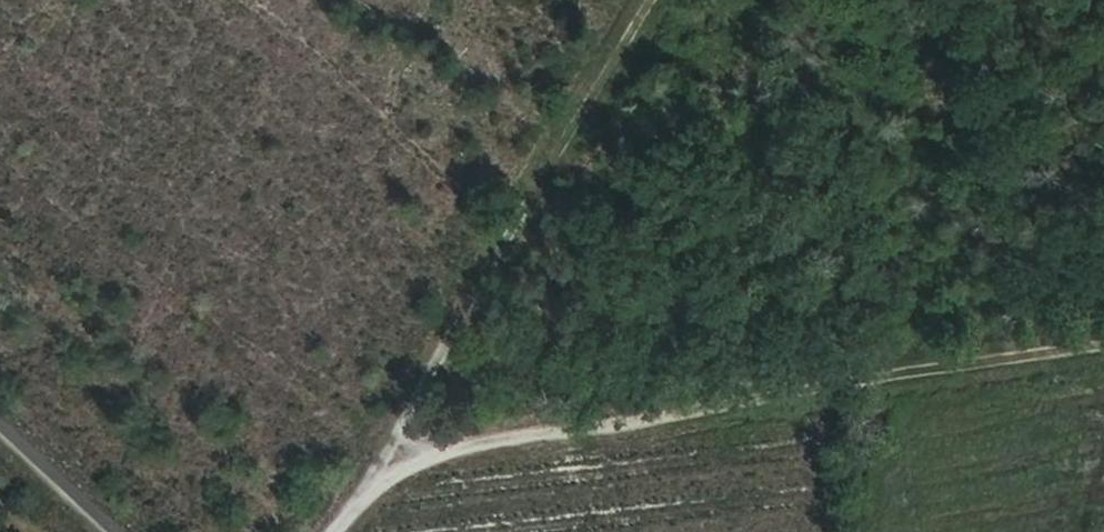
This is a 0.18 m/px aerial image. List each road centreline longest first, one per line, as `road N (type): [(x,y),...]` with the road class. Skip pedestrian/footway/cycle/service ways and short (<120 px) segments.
road 1 (track): [(1103,353),(366,477)]
road 2 (track): [(328,531),(656,0)]

